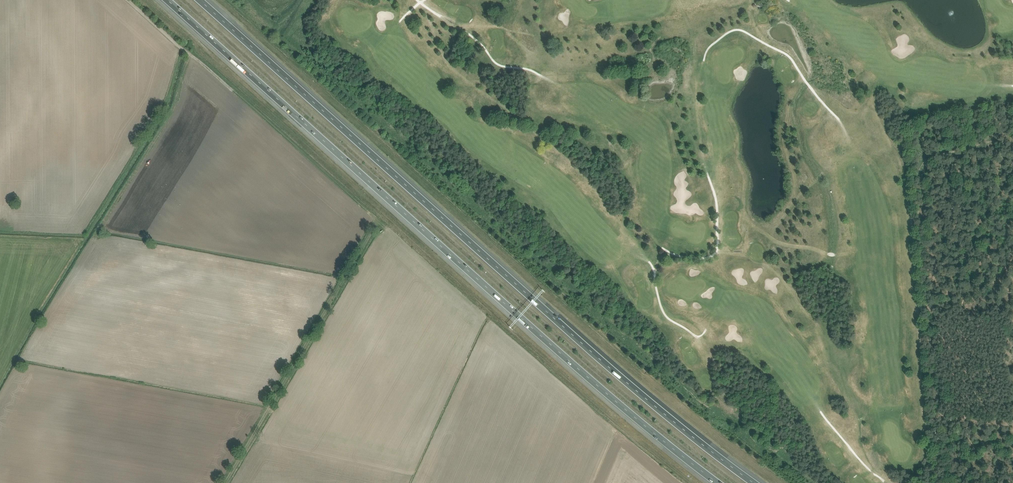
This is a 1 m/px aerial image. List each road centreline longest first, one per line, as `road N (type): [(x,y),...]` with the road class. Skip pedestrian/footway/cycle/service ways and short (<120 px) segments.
road 1 (motorway): [(754,482),(627,382),(200,0)]
road 2 (motorway): [(168,0),(718,482)]
road 3 (track): [(225,482),(376,220),(245,102)]
road 4 (unclassified): [(245,102),(128,0)]

